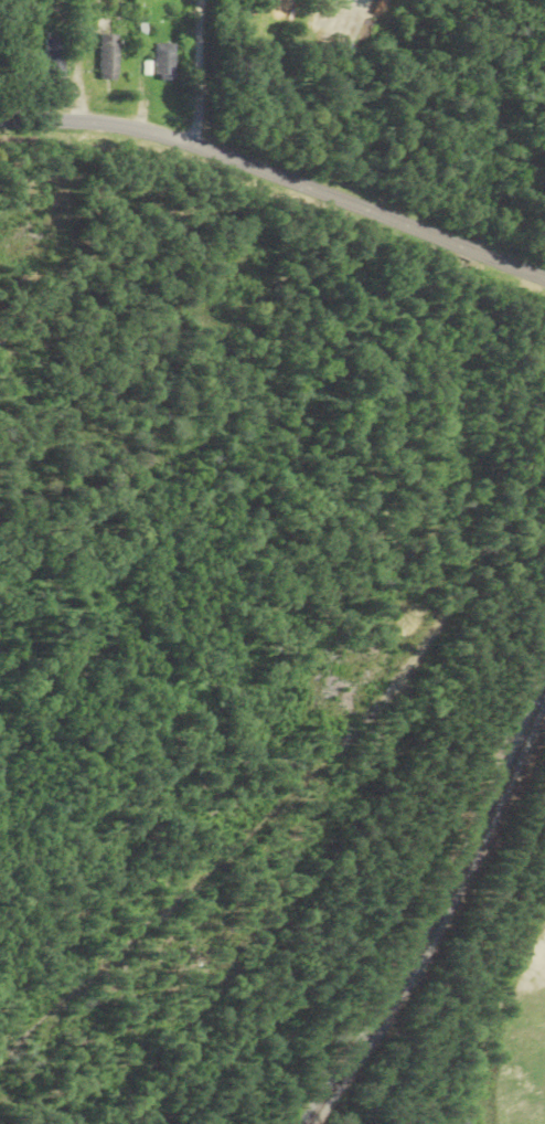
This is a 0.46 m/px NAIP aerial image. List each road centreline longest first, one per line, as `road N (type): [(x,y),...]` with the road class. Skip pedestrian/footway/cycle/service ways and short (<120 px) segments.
road 1 (tertiary): [(544,276),(156,135),(0,120)]

